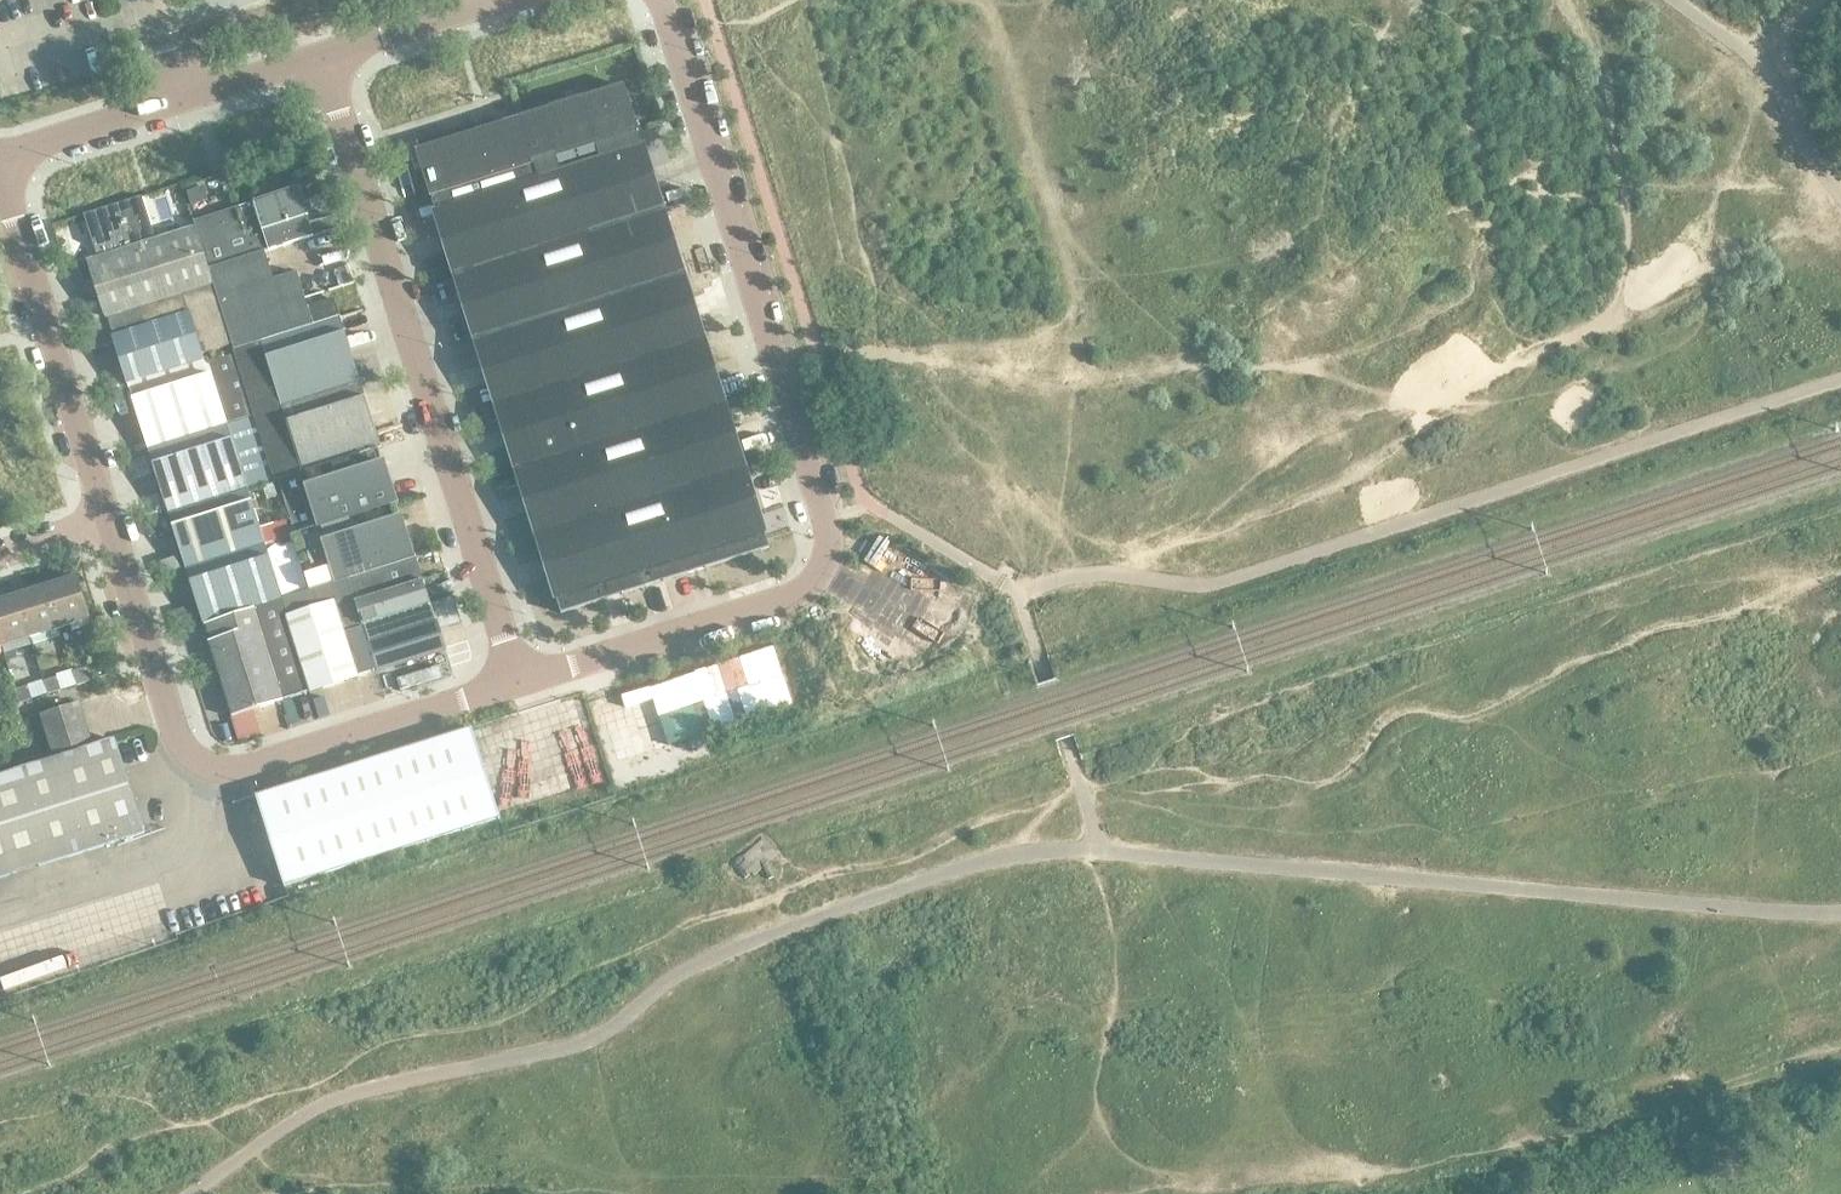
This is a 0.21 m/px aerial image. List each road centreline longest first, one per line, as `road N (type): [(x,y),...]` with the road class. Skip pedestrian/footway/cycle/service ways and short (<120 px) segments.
road 1 (residential): [(517,679),(788,595),(830,562),(830,519),(666,0)]
road 2 (residential): [(517,679),(330,93)]
road 3 (residential): [(162,690),(186,753),(242,771),(517,679)]
road 4 (residential): [(109,526),(0,193)]
road 5 (residential): [(319,58),(501,0)]
road 6 (residential): [(0,156),(174,100)]
road 7 (residential): [(162,690),(109,526)]
road 8 (residential): [(174,100),(319,58)]

